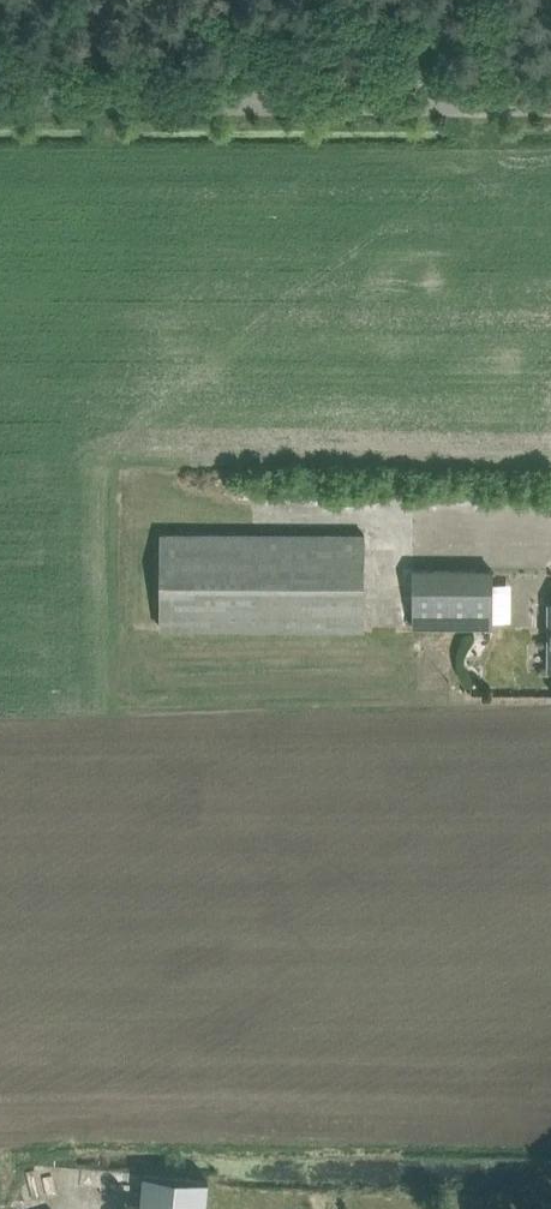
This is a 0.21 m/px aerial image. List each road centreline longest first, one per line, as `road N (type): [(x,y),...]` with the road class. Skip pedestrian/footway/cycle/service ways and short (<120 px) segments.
road 1 (unclassified): [(0,101),(550,102)]

